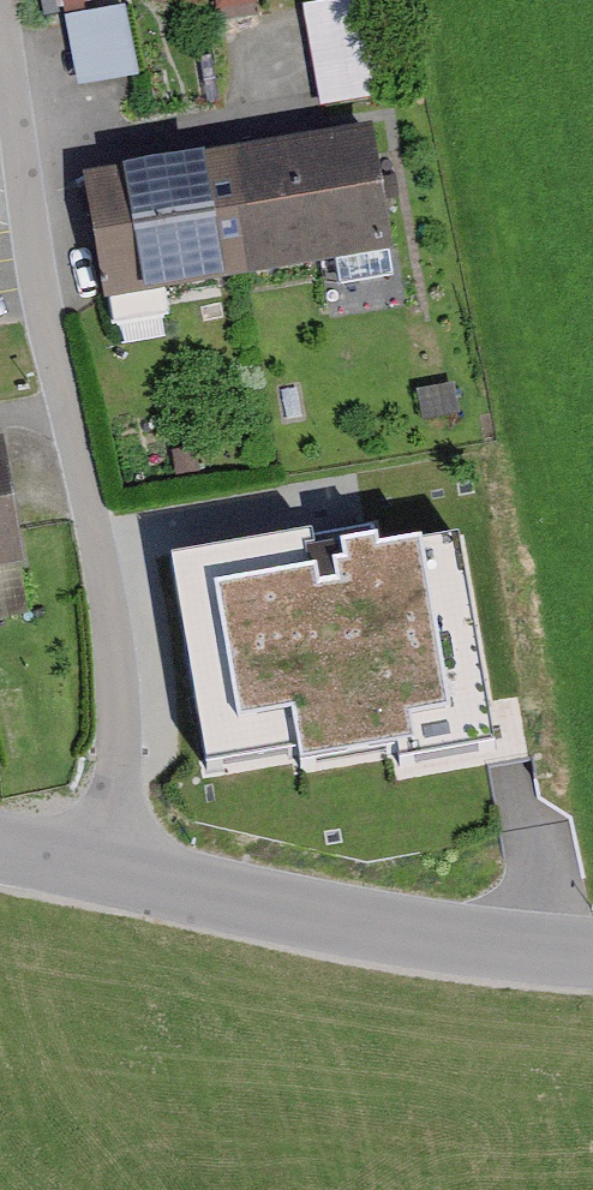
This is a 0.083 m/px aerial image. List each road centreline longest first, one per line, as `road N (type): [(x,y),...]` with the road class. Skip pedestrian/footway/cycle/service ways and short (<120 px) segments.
road 1 (residential): [(5,26),(113,629),(121,723),(98,860)]
road 2 (residential): [(98,860),(438,936),(592,947)]

